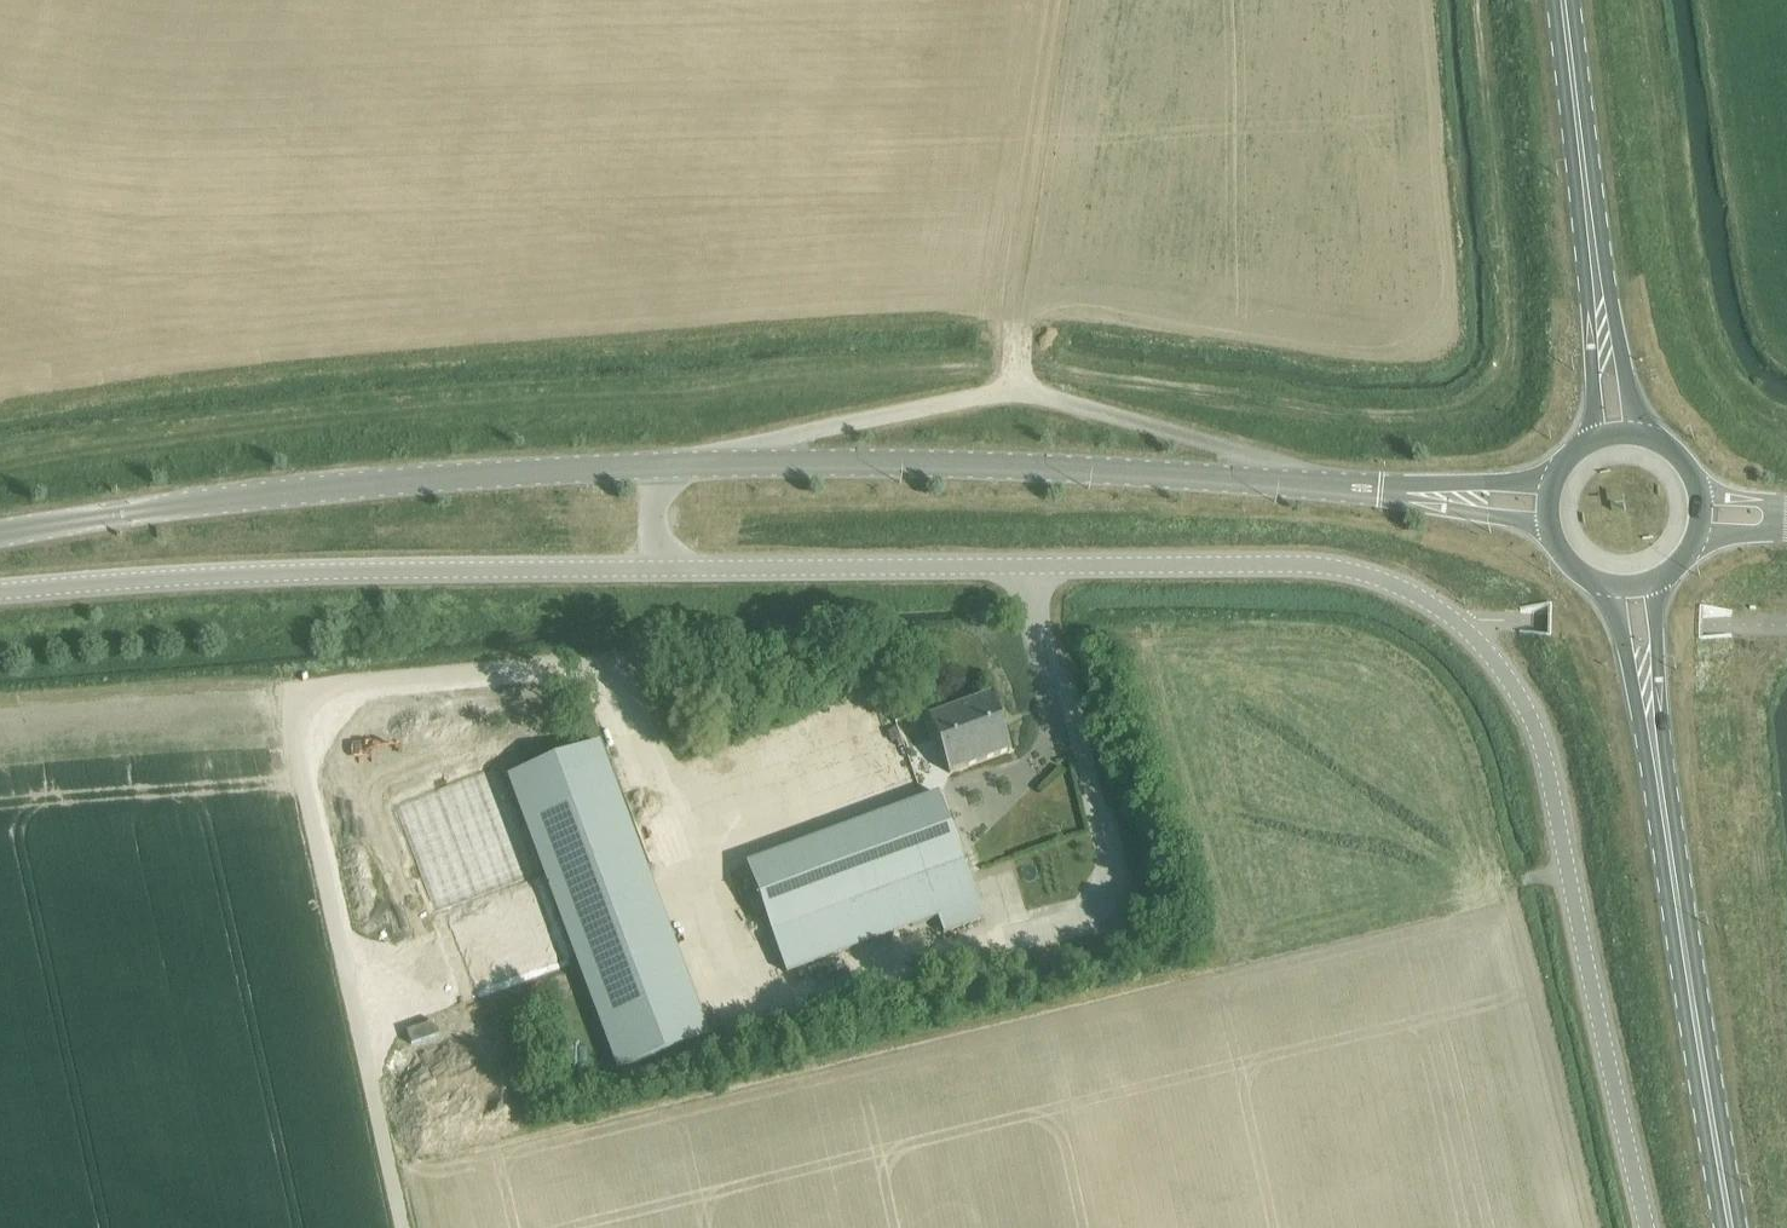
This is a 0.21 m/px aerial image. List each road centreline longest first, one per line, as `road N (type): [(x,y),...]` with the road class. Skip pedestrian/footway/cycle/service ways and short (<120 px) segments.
road 1 (unclassified): [(0,592),(393,571),(1288,564),(1346,569),(1403,588),(1461,627)]
road 2 (tertiary): [(1380,492),(985,466),(735,464),(357,485),(0,534)]
road 3 (track): [(402,1227),(295,718),(303,699),(345,686),(599,663)]
road 4 (unclassified): [(1646,1227),(1541,747),(1513,688),(1461,627)]
road 5 (primary): [(1730,1227),(1655,742)]
road 6 (track): [(0,706),(275,686),(303,699)]
road 7 (primary): [(1598,286),(1564,0)]
road 8 (tertiary): [(1380,492),(1550,528)]
road 9 (tertiary): [(1551,488),(1484,483),(1380,492)]
road 10 (primary): [(1609,585),(1655,742)]
road 11 (primary): [(1655,742),(1657,579)]
road 12 (primary): [(1644,437),(1598,286)]
road 13 (primary): [(1598,286),(1592,370),(1599,439)]

